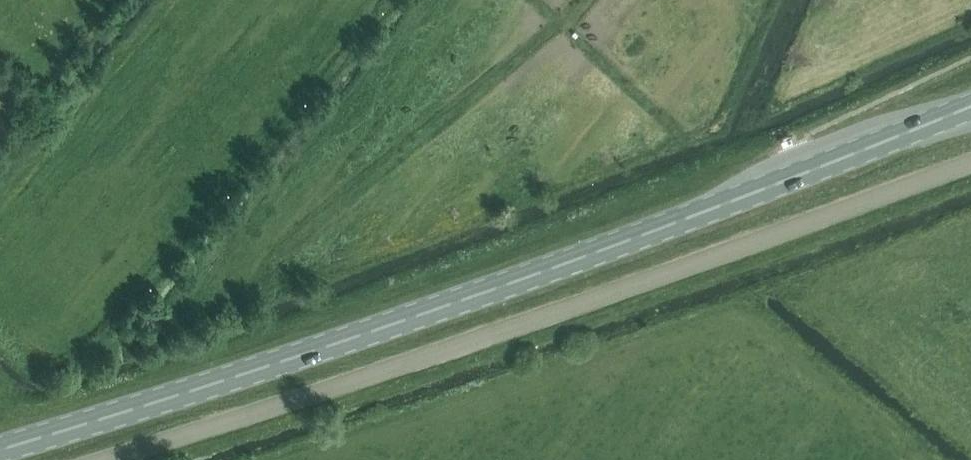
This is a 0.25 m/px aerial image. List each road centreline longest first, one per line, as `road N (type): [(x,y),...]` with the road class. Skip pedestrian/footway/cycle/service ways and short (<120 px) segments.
road 1 (primary): [(970,103),(732,204),(259,373),(0,448)]
road 2 (unclassified): [(118,459),(423,362),(970,166)]

